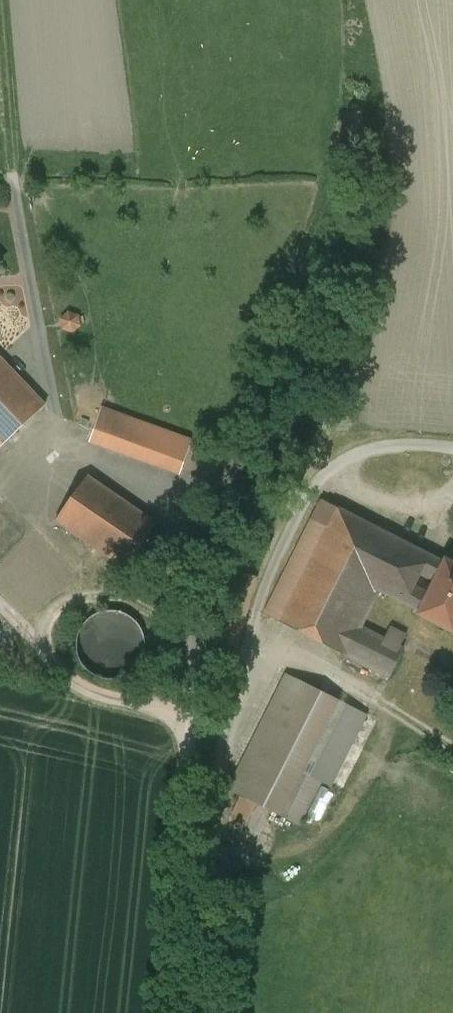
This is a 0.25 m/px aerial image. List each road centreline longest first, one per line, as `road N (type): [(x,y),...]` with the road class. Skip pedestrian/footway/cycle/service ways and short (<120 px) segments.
road 1 (track): [(452,449),(384,447),(343,459),(292,527),(252,640),(378,699),(452,748)]
road 2 (track): [(0,17),(14,173),(57,411),(45,439),(0,480)]
road 3 (track): [(0,605),(84,692),(163,712),(189,752)]

